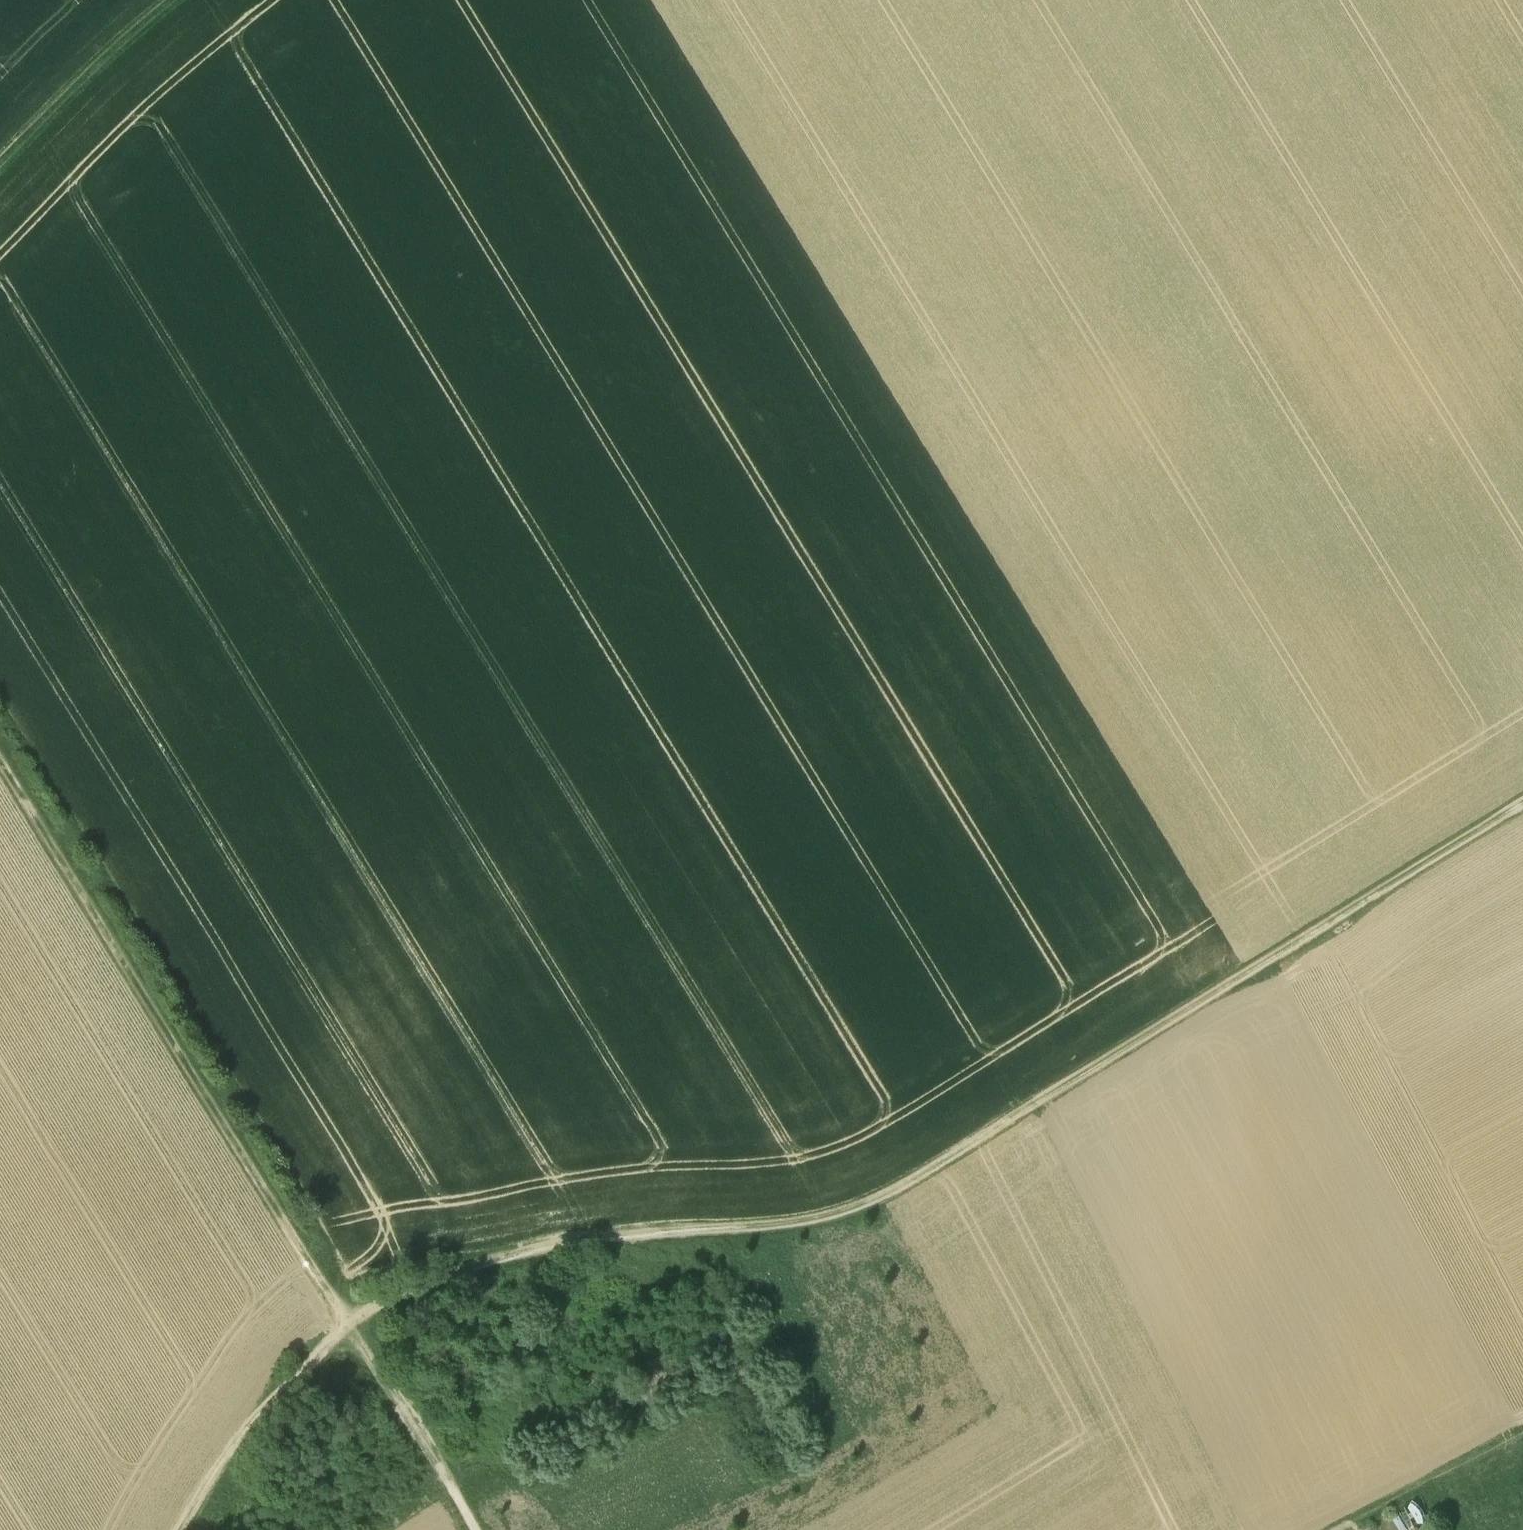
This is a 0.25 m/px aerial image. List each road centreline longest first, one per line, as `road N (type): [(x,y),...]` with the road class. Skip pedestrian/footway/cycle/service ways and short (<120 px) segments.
road 1 (track): [(1522,788),(858,1205),(647,1234),(445,1278),(345,1325),(276,1390),(177,1529)]
road 2 (track): [(465,1529),(0,762)]
road 3 (track): [(174,0),(118,43),(0,163)]
road 4 (track): [(1522,1434),(1350,1529)]

